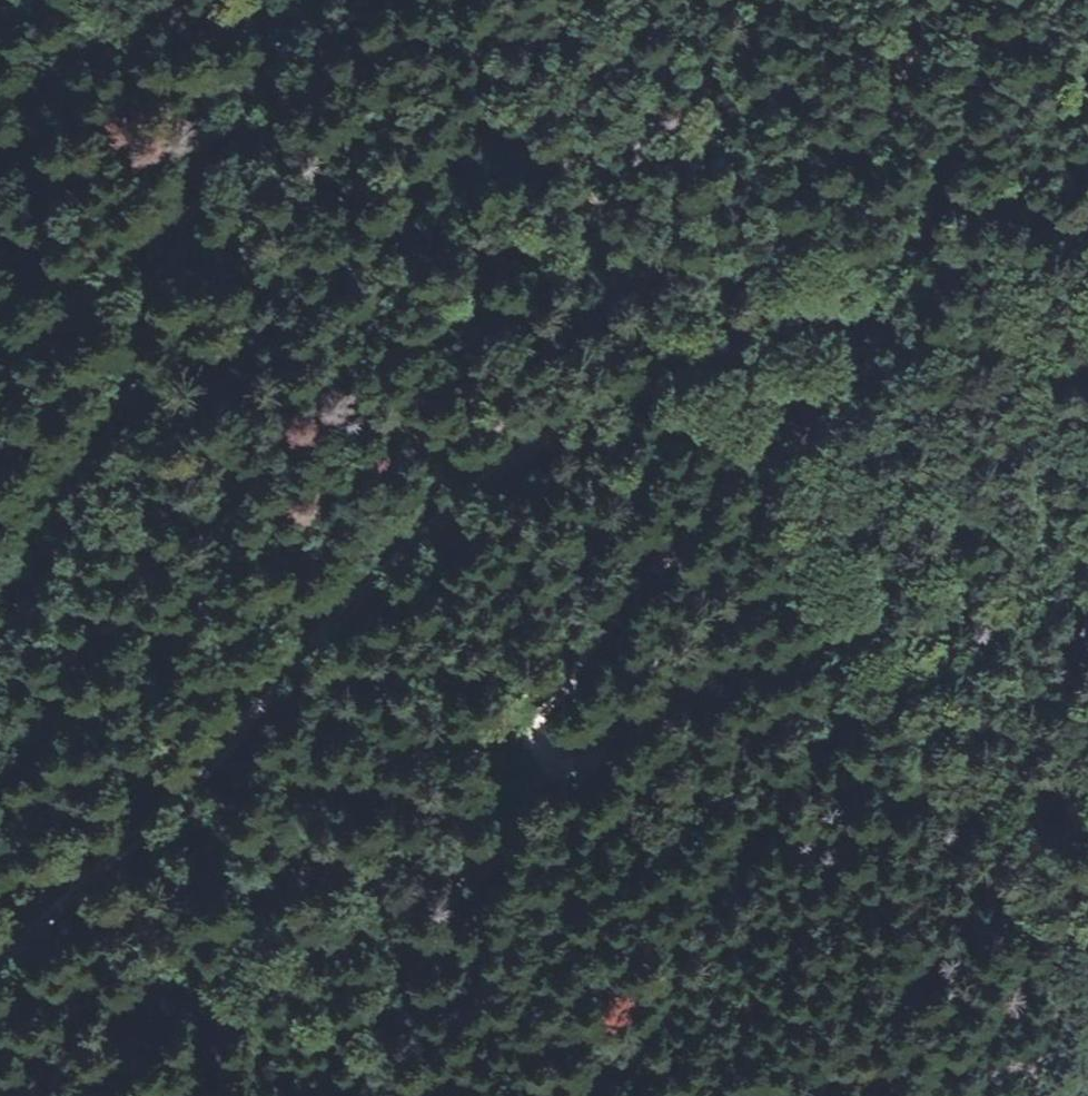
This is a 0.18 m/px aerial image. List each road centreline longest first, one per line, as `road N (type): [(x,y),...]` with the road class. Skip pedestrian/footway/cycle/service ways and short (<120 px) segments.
road 1 (track): [(0,965),(222,758),(323,640),(500,471),(794,321),(839,301),(871,301),(891,332),(846,387),(773,434),(581,655),(547,713),(556,740)]
road 2 (track): [(303,0),(209,171),(0,663)]
road 3 (track): [(556,740),(583,773),(682,692),(1024,592),(1087,560)]
road 4 (track): [(794,321),(621,129),(601,76),(594,0)]

